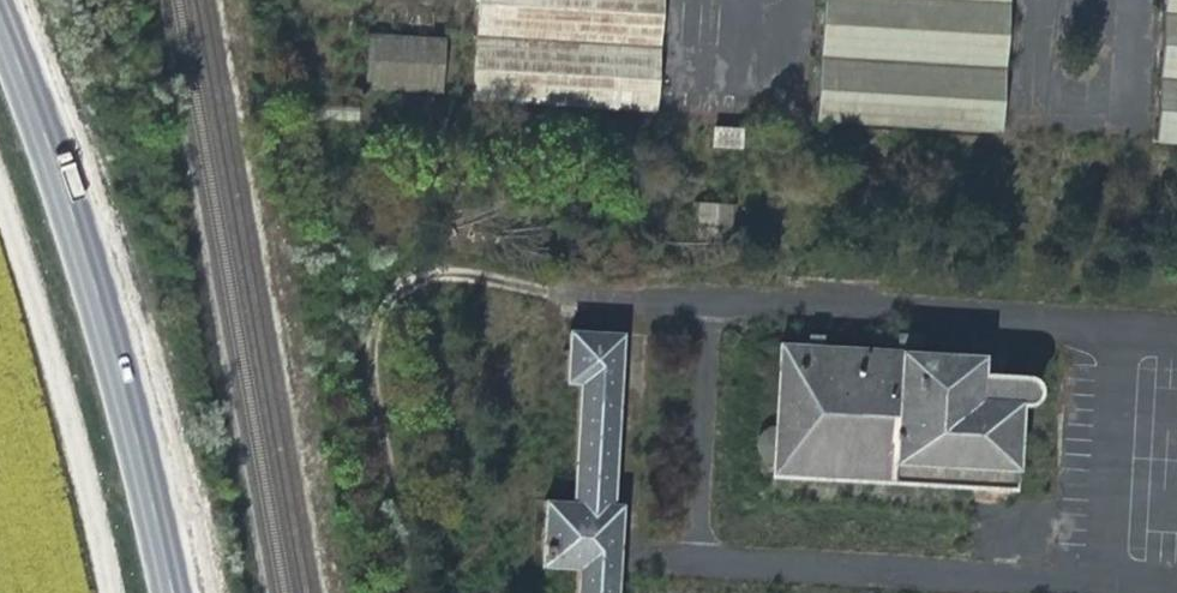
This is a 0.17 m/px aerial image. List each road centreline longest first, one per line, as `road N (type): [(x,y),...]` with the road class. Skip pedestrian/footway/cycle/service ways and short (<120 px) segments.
road 1 (primary): [(171,592),(112,347),(0,22)]
road 2 (track): [(408,592),(369,345),(381,297),(450,276),(639,295)]

